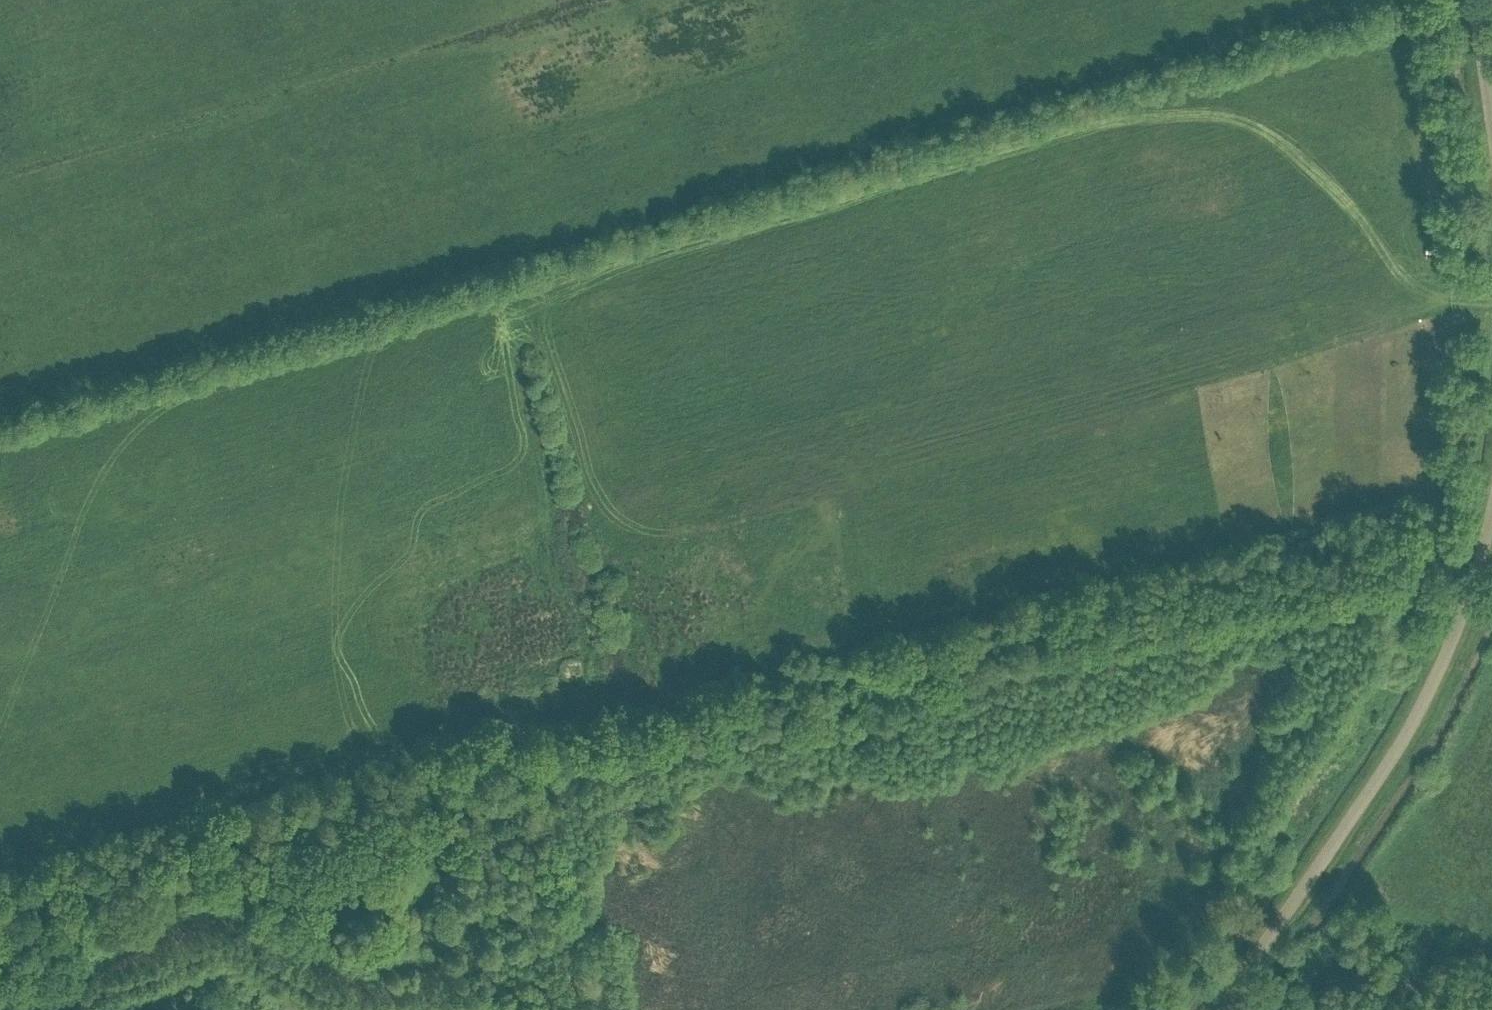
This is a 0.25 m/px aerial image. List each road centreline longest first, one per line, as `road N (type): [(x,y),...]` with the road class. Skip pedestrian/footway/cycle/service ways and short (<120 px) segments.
road 1 (unclassified): [(1218,1009),(1423,700),(1458,624),(1491,508)]
road 2 (unclassified): [(1491,123),(1474,0)]

